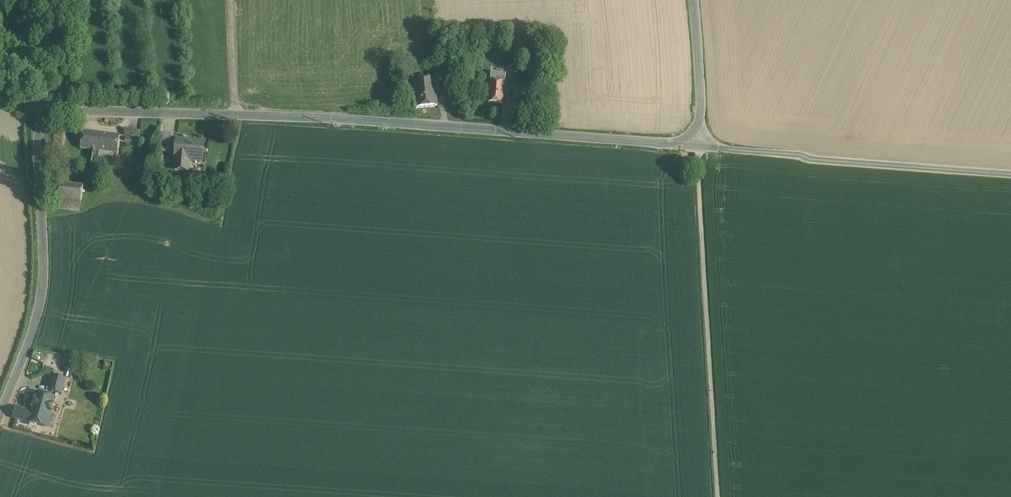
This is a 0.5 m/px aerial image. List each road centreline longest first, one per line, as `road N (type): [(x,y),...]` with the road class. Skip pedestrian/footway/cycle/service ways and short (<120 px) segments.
road 1 (unclassified): [(698,140),(234,109),(36,107)]
road 2 (track): [(698,140),(717,496)]
road 3 (residential): [(1010,170),(698,140)]
road 4 (unclassified): [(36,107),(43,282),(0,406)]
road 5 (unclassified): [(691,0),(698,140)]

